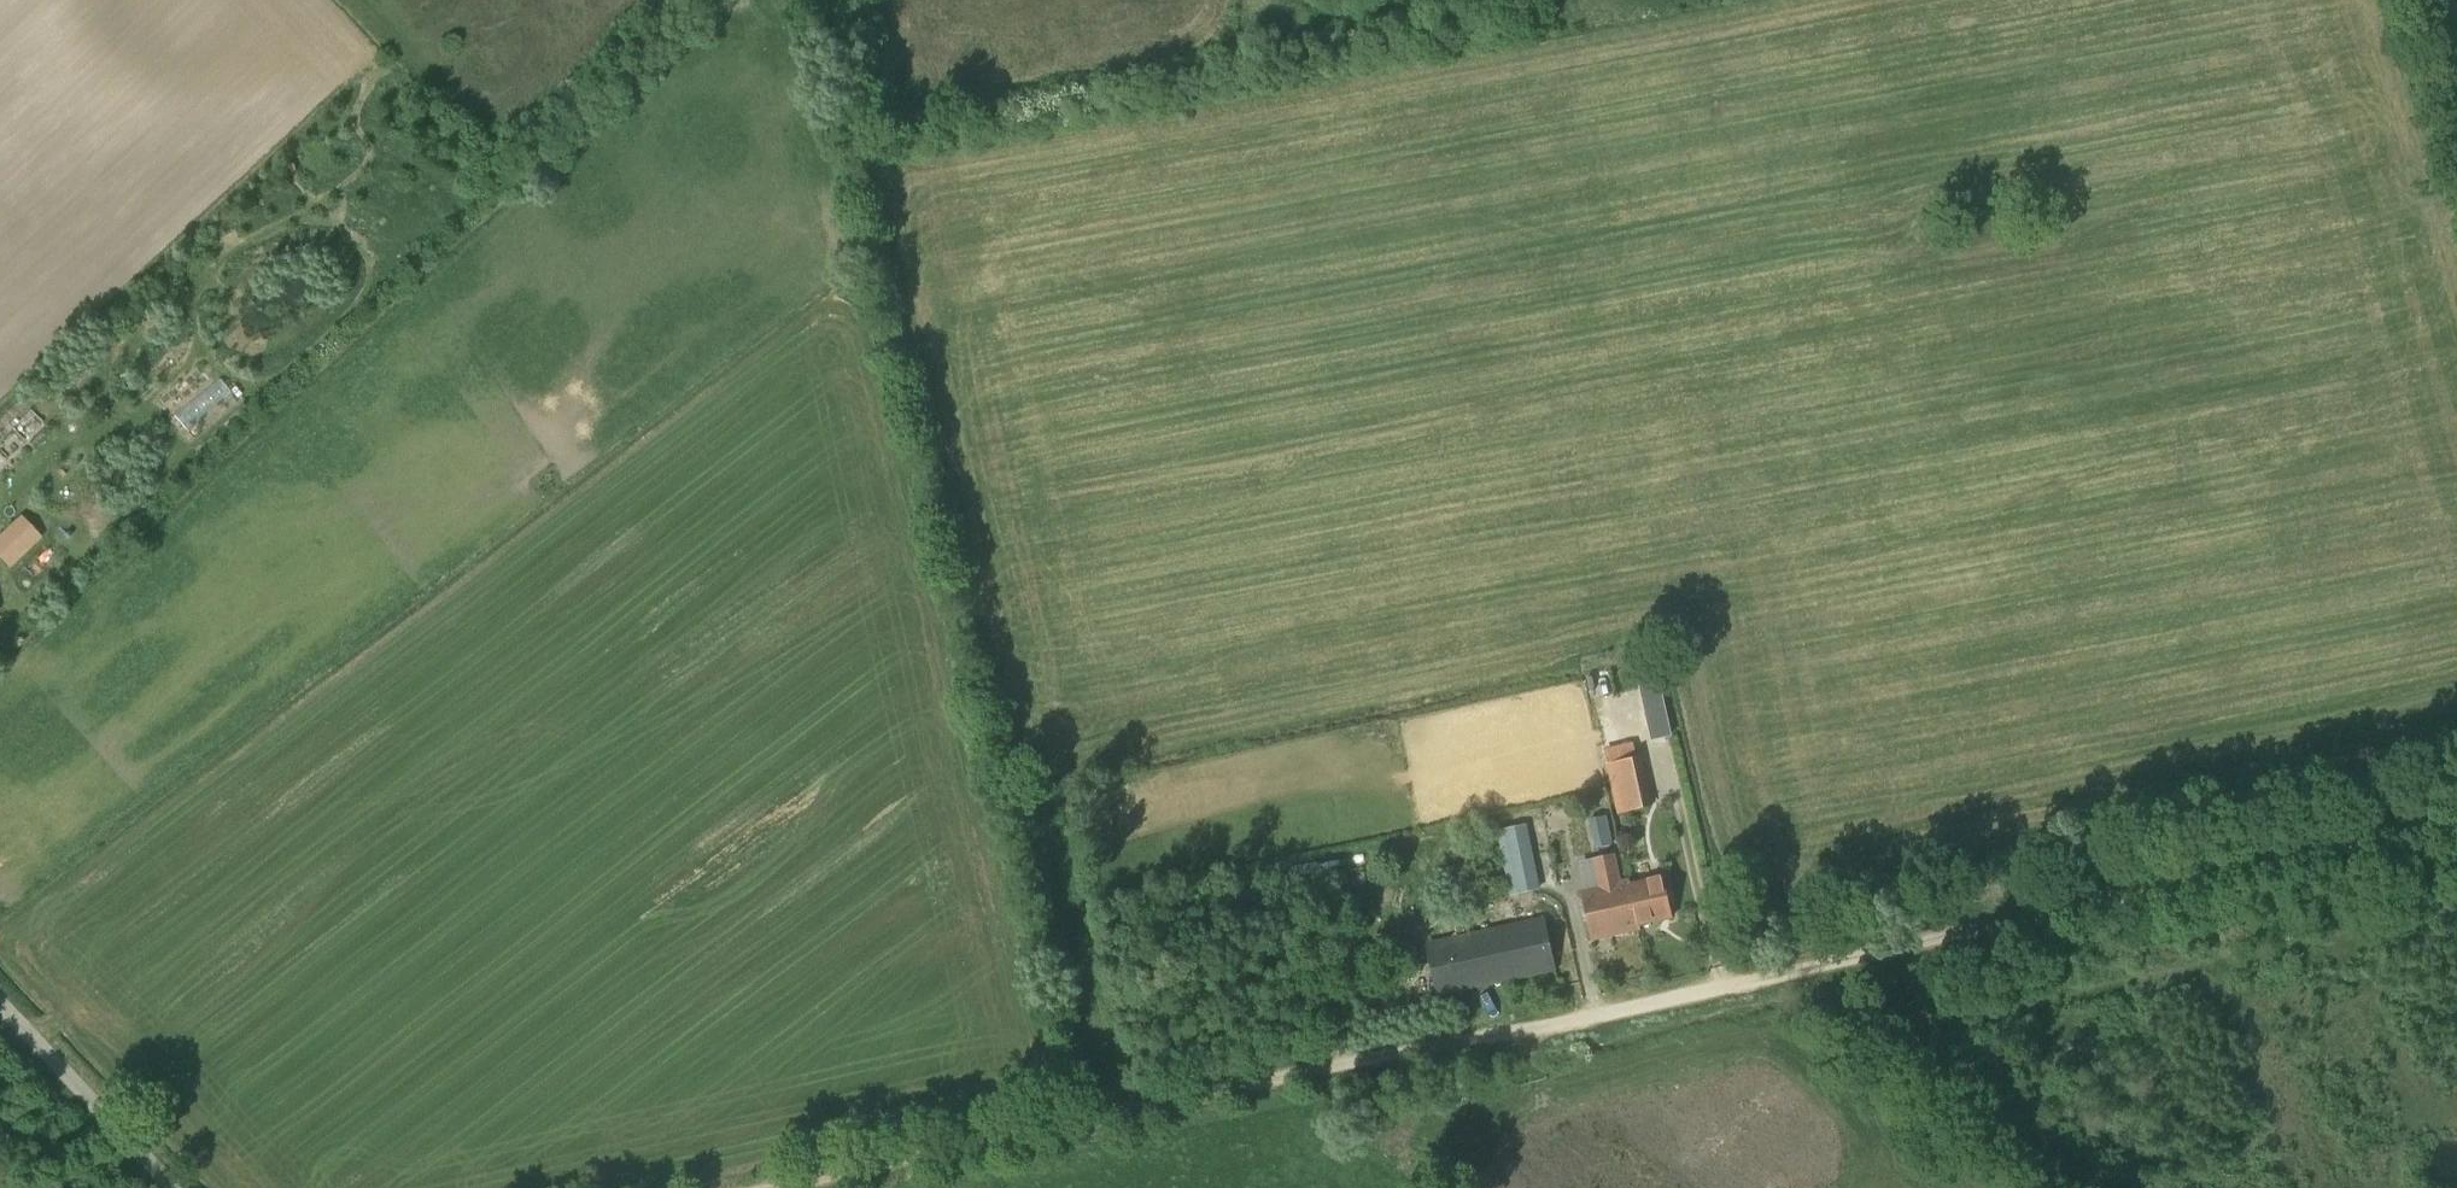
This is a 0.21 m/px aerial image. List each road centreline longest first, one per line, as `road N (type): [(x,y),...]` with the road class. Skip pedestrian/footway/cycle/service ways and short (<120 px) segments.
road 1 (track): [(789,1187),(1539,1030)]
road 2 (track): [(1737,985),(2456,817)]
road 3 (unclassified): [(176,1187),(0,1003)]
road 4 (track): [(1539,1030),(1737,985)]

